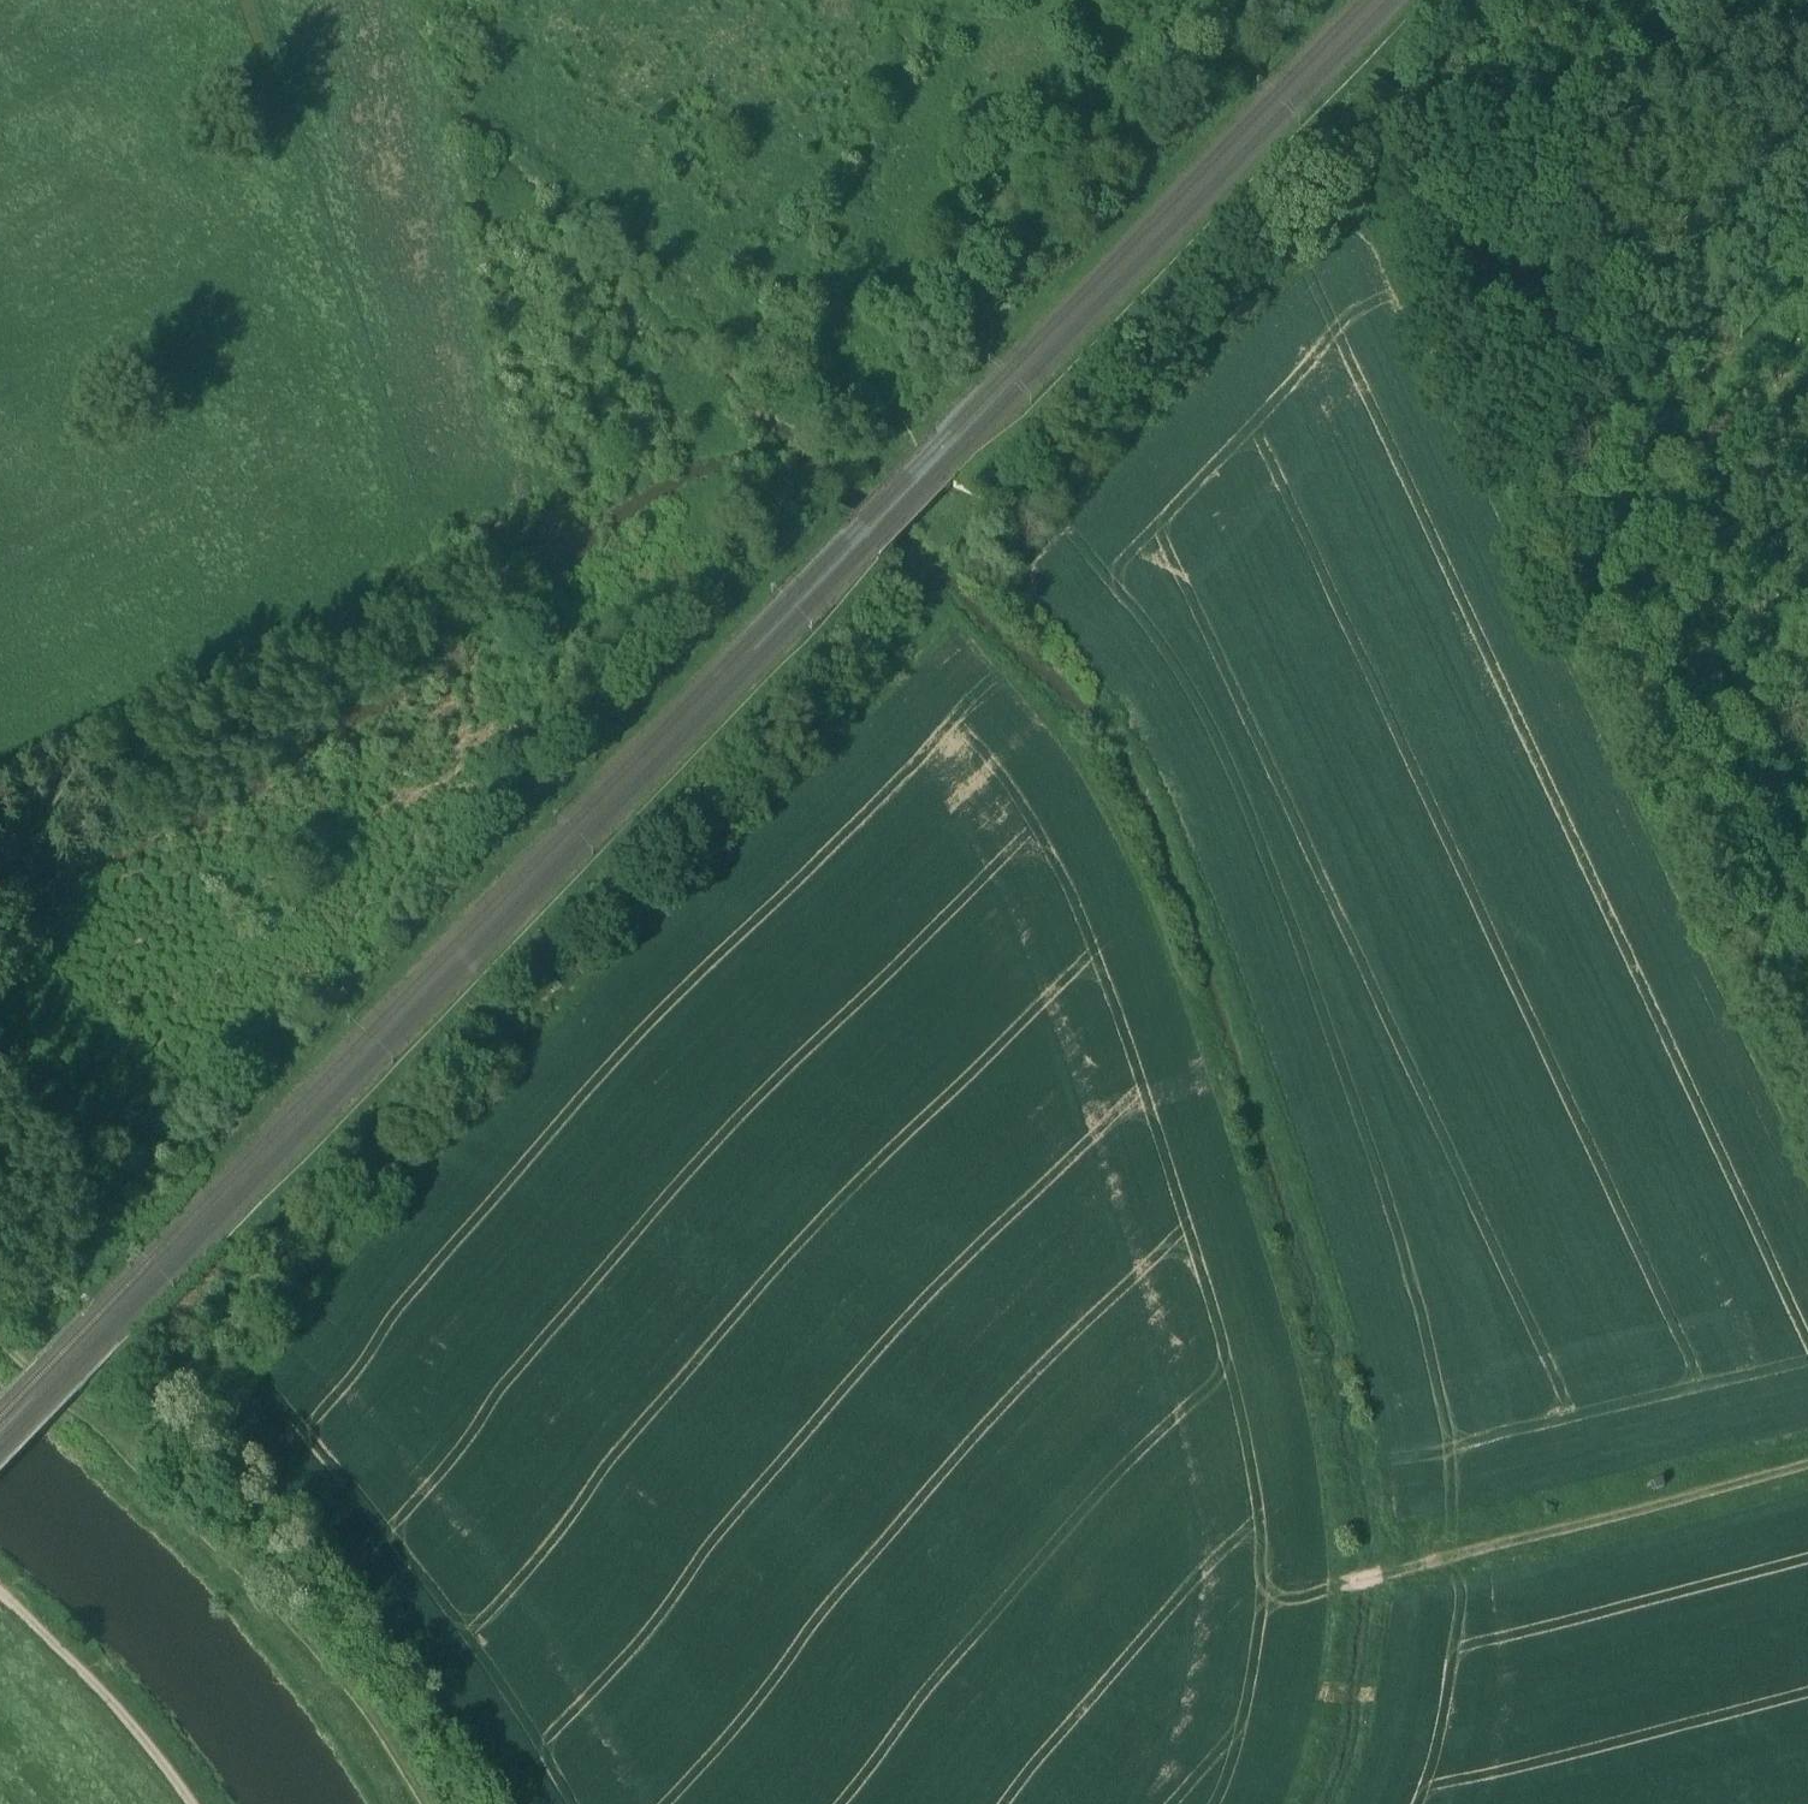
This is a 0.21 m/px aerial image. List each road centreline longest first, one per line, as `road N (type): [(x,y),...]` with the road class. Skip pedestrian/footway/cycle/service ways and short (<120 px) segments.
road 1 (track): [(1807,1480),(1351,1602)]
road 2 (track): [(0,1593),(91,1681),(190,1803)]

